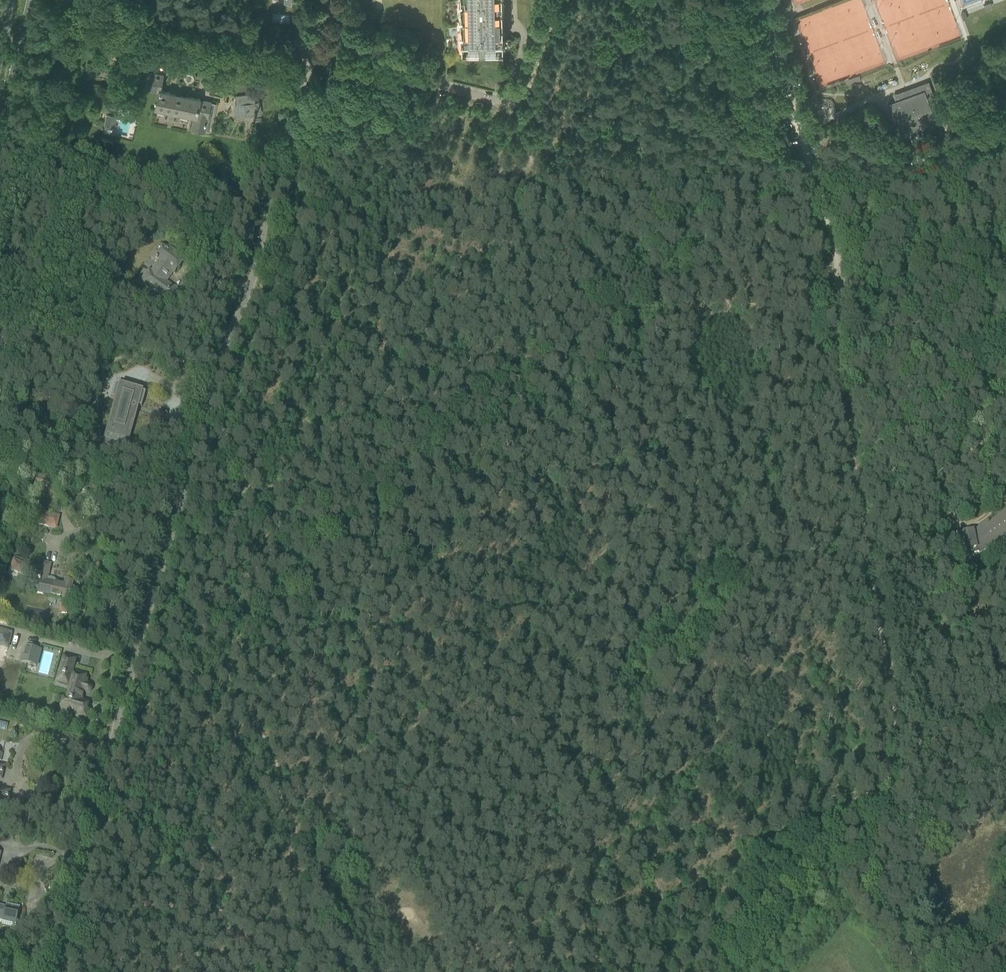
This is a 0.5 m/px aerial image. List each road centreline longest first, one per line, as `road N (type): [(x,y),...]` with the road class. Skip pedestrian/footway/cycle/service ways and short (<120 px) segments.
road 1 (residential): [(57,971),(125,690),(316,55)]
road 2 (track): [(837,330),(297,844)]
road 3 (track): [(875,796),(890,663),(841,355),(840,299)]
road 4 (unclassified): [(840,299),(821,204),(760,0)]
road 5 (track): [(709,971),(841,821),(875,796)]
road 6 (residential): [(316,55),(522,105)]
road 7 (track): [(912,971),(864,891),(875,796)]
road 8 (residential): [(316,55),(166,19)]
road 9 (track): [(100,818),(208,911)]

